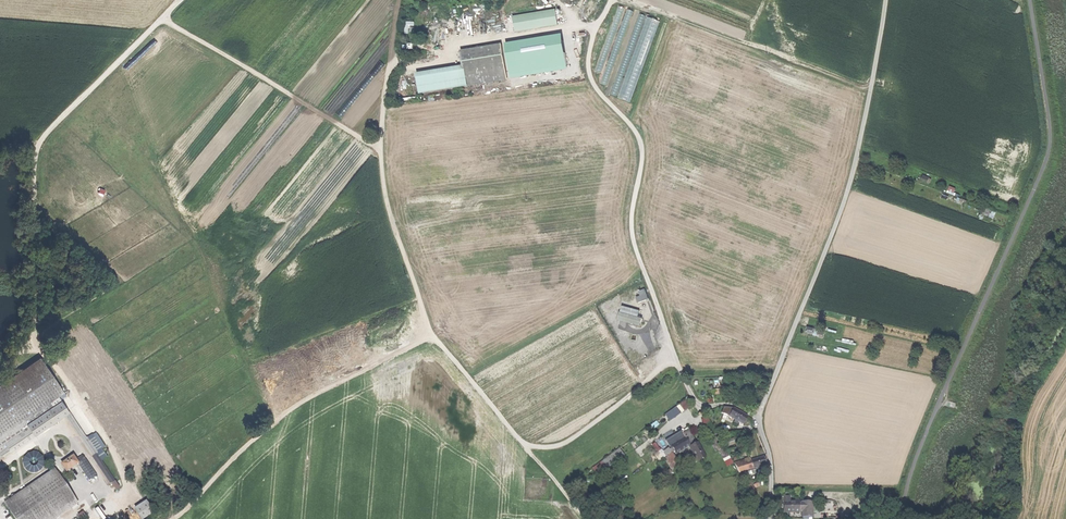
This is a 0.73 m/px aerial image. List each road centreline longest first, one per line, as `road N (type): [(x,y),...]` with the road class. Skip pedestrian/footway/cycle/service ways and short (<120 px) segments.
road 1 (track): [(380,146),(162,18),(39,144),(37,343),(0,370)]
road 2 (track): [(898,518),(922,443),(1049,150),(1032,0)]
road 3 (track): [(380,146),(391,219),(433,336),(284,412),(167,518)]
road 4 (unclassified): [(884,0),(849,191),(758,416)]
road 5 (track): [(595,30),(590,77),(640,143),(633,241),(685,382)]
road 6 (track): [(433,336),(585,518)]
road 7 (track): [(527,446),(563,444),(677,360)]

